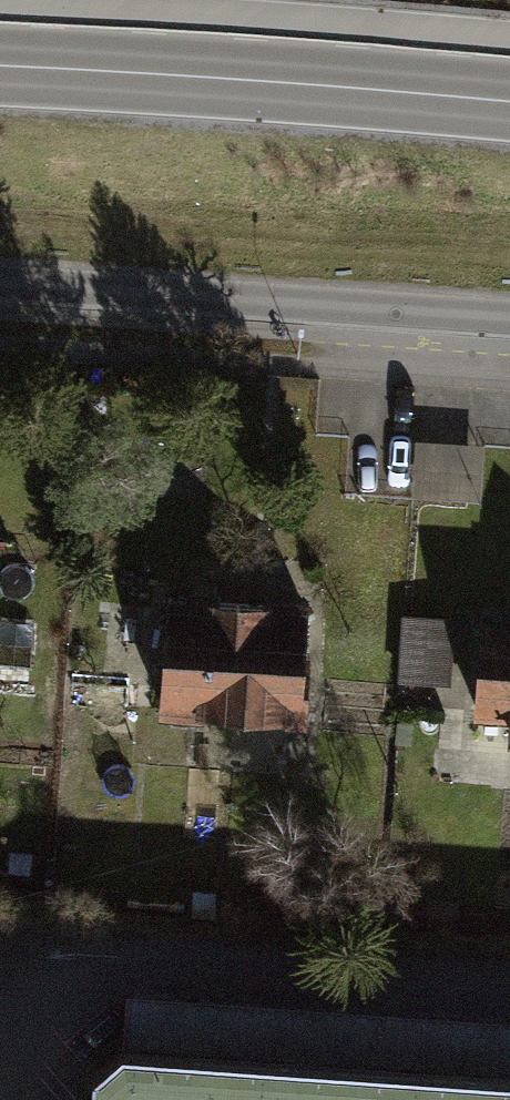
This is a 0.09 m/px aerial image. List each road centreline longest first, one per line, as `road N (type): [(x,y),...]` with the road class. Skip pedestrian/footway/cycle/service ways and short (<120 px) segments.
road 1 (primary): [(509,100),(0,60)]
road 2 (tertiary): [(0,285),(509,320)]

